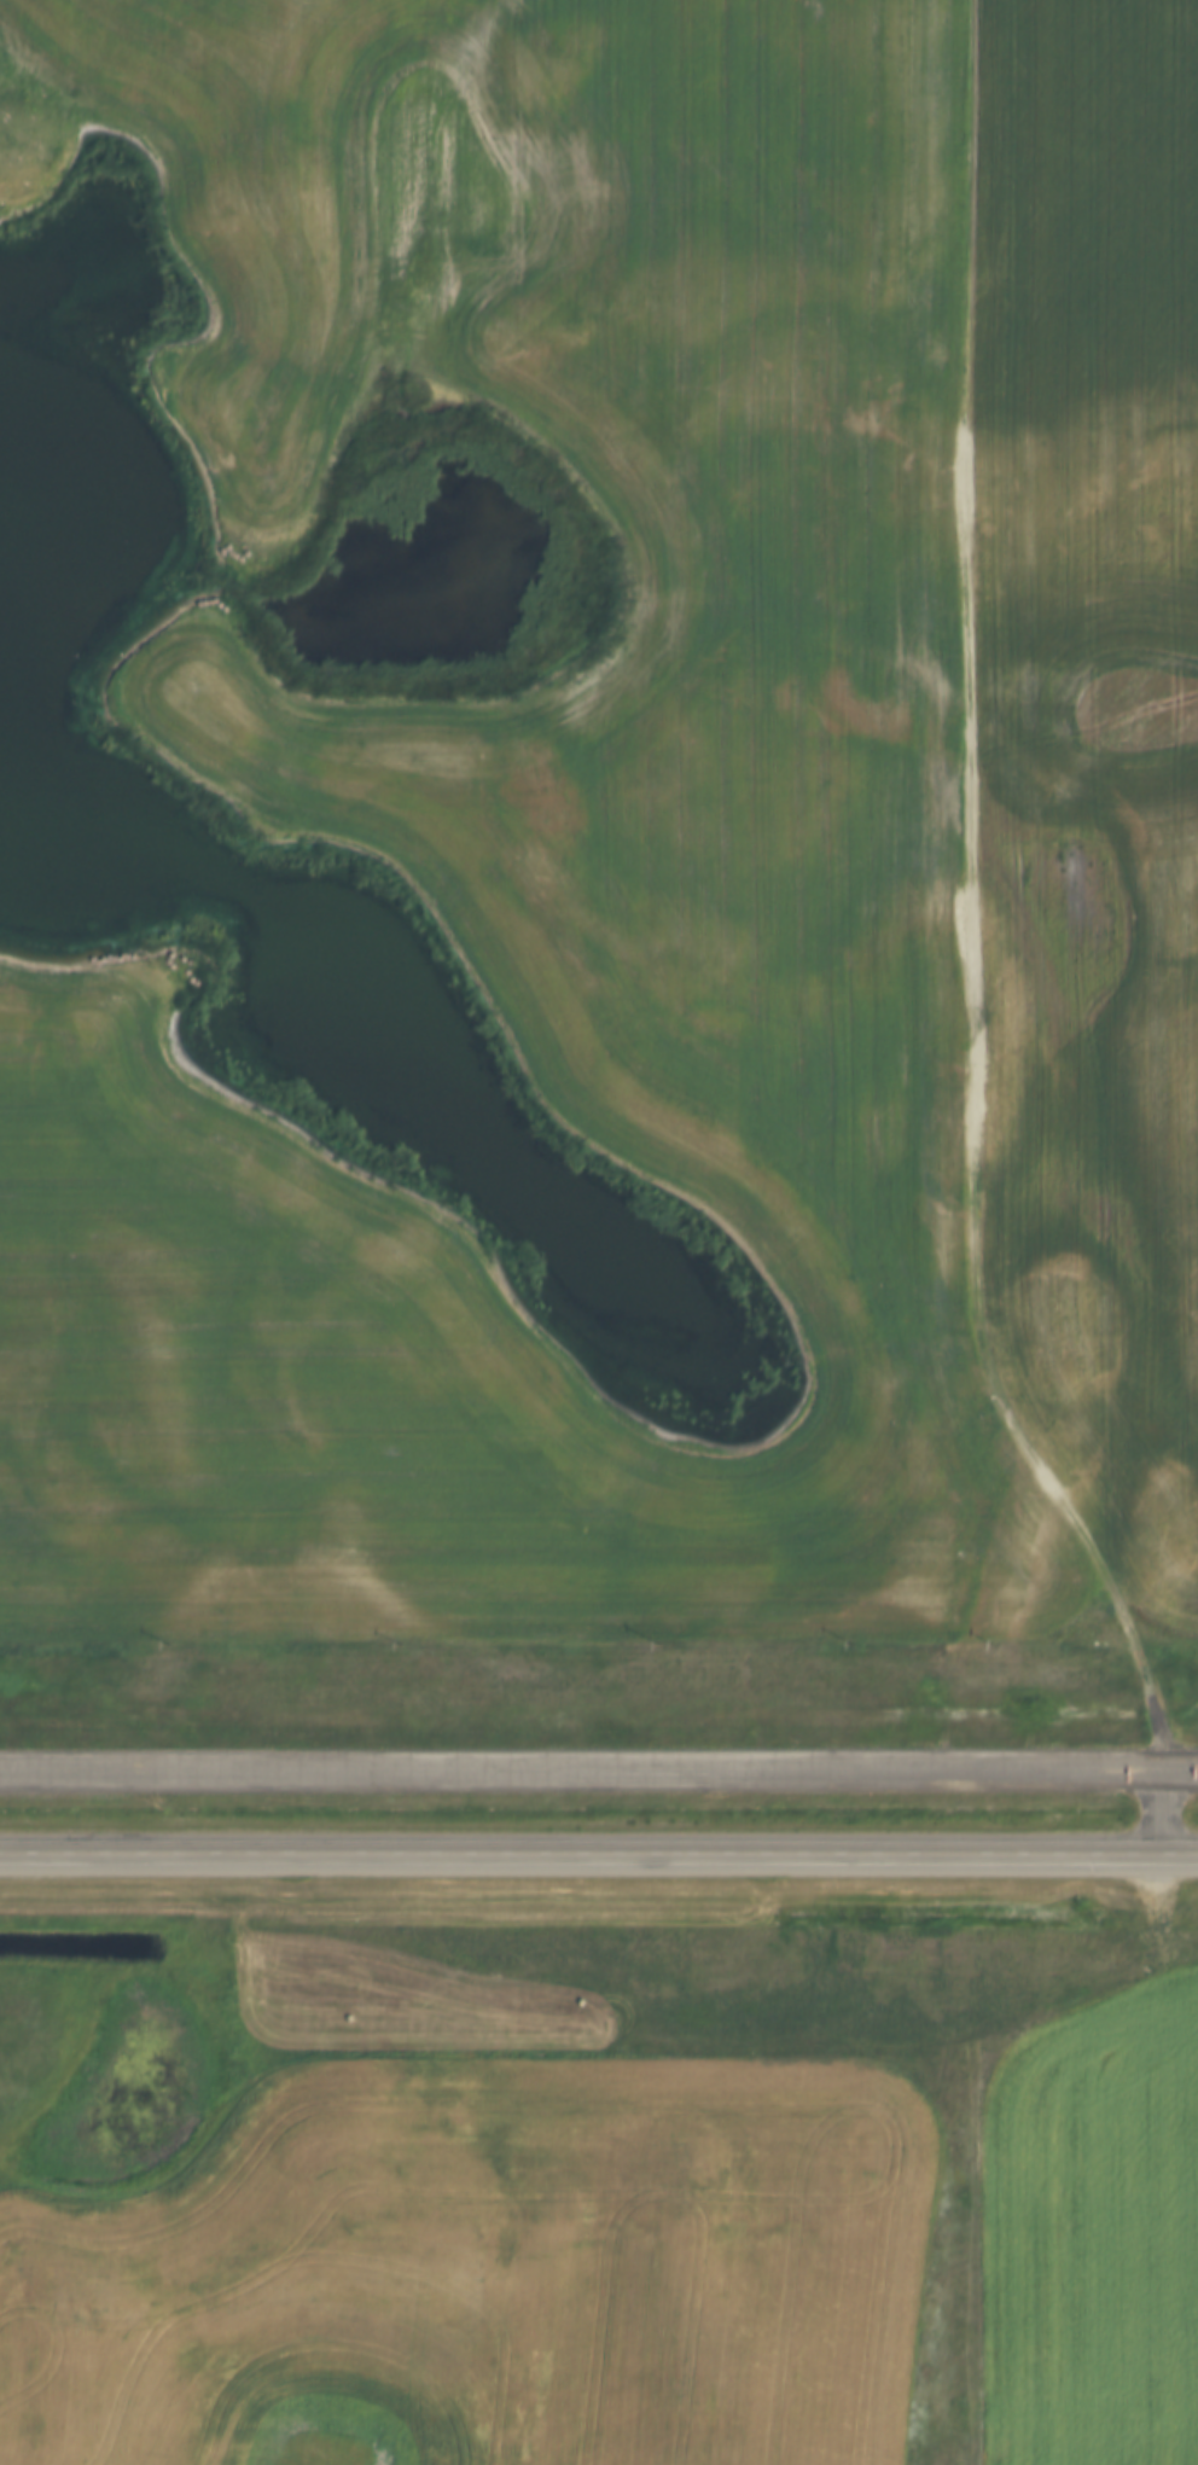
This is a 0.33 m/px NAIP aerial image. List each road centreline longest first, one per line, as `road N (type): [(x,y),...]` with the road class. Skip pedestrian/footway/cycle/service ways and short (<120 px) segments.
road 1 (track): [(1161,1778),(1157,1711),(1109,1587),(1077,1529),(990,1411),(976,1370),(972,664),(963,466),(969,0)]
road 2 (trunk): [(1197,1778),(0,1769)]
road 3 (trunk): [(0,1851),(1197,1851)]

